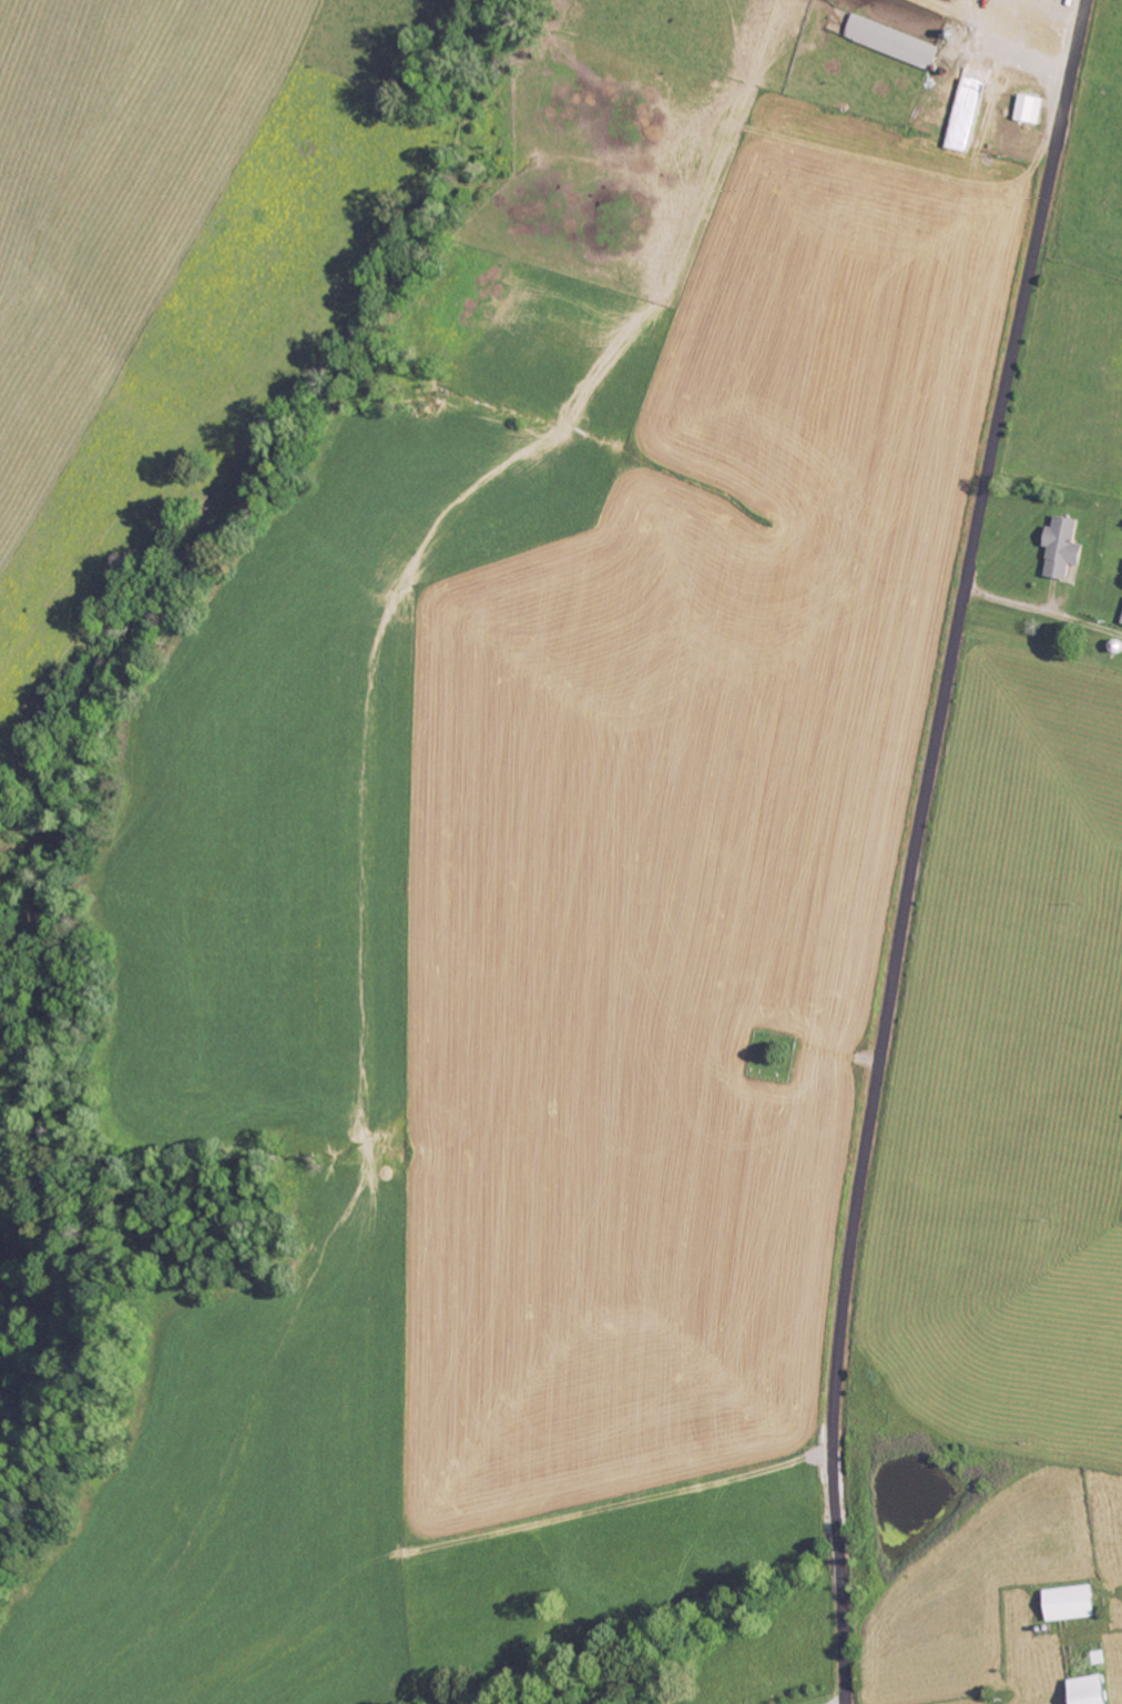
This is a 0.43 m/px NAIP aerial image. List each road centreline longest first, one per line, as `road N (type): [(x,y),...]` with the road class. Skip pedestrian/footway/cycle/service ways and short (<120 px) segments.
road 1 (residential): [(847,1703),(834,1452),(854,1233),(916,845),(1086,0)]

